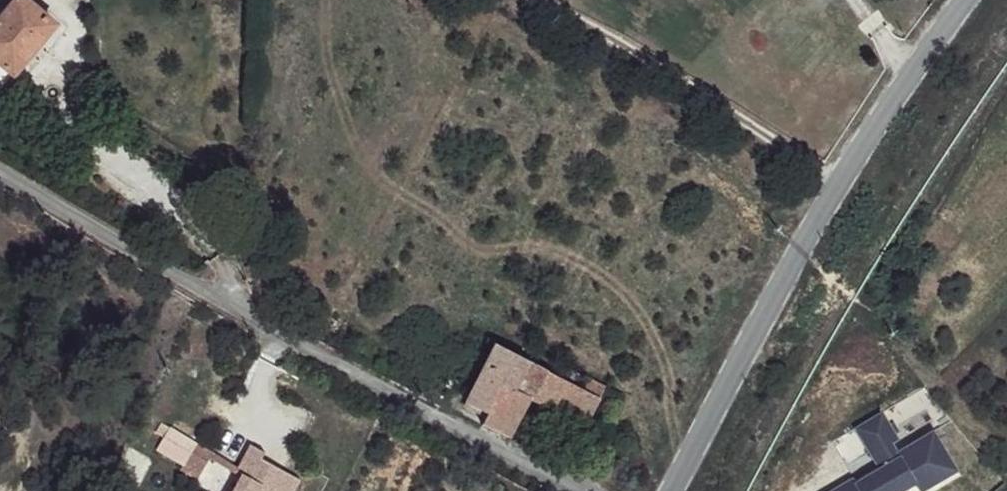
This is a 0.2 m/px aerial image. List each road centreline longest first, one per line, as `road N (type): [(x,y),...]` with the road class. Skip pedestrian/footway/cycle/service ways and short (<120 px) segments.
road 1 (unclassified): [(0,181),(571,490)]
road 2 (tertiary): [(953,0),(801,228),(667,490)]

